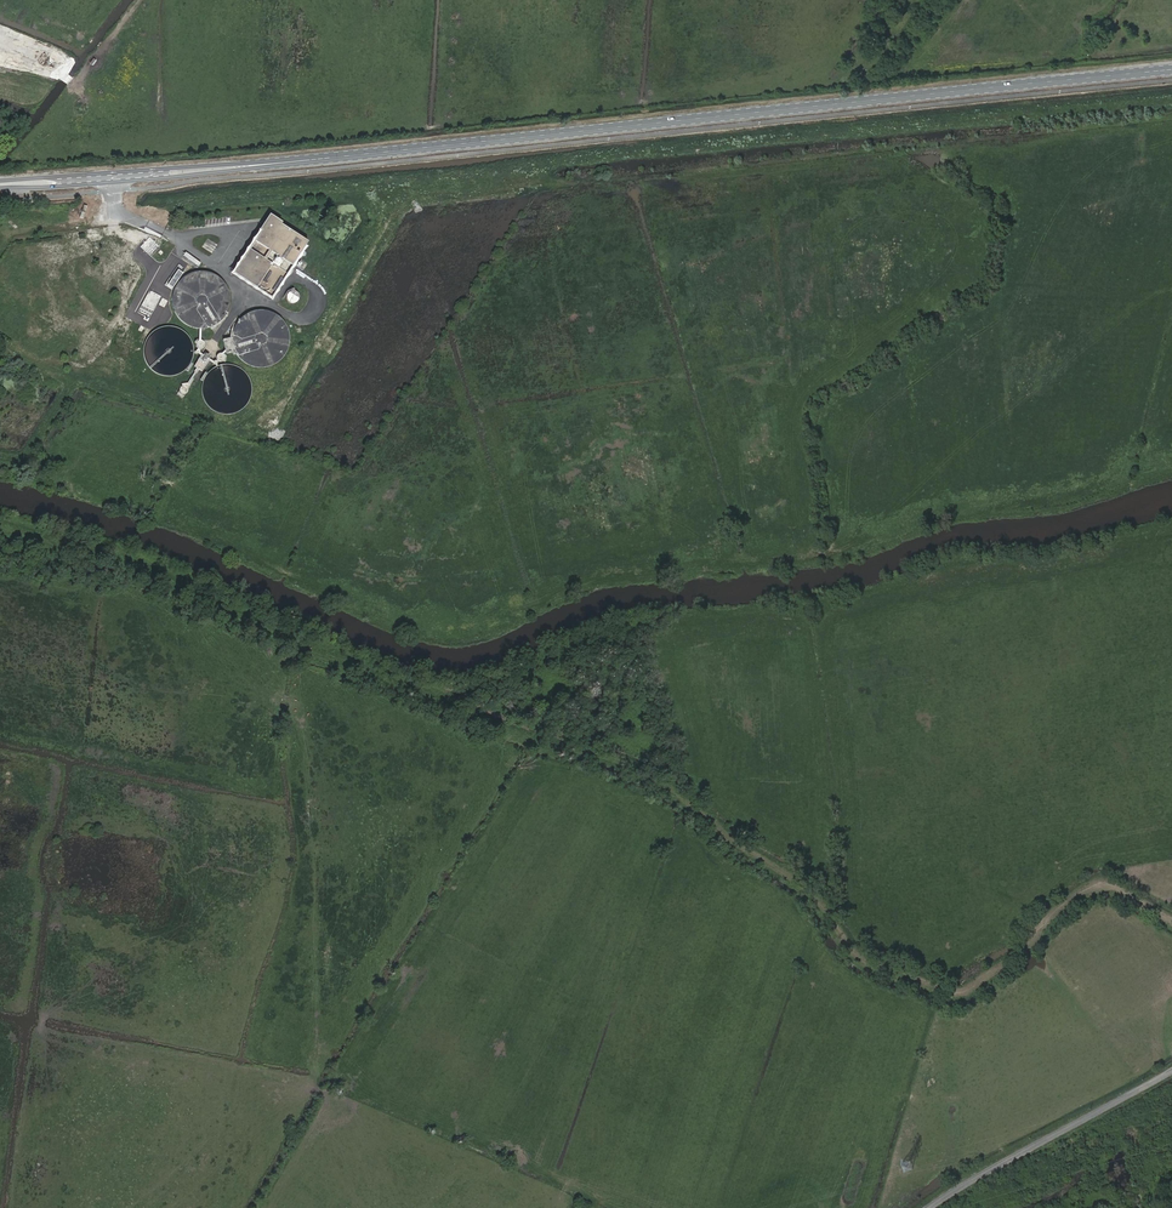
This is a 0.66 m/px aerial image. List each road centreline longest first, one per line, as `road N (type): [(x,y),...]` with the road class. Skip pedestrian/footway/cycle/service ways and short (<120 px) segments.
road 1 (secondary): [(1171,70),(0,185)]
road 2 (unclassified): [(1171,1072),(930,1207)]

